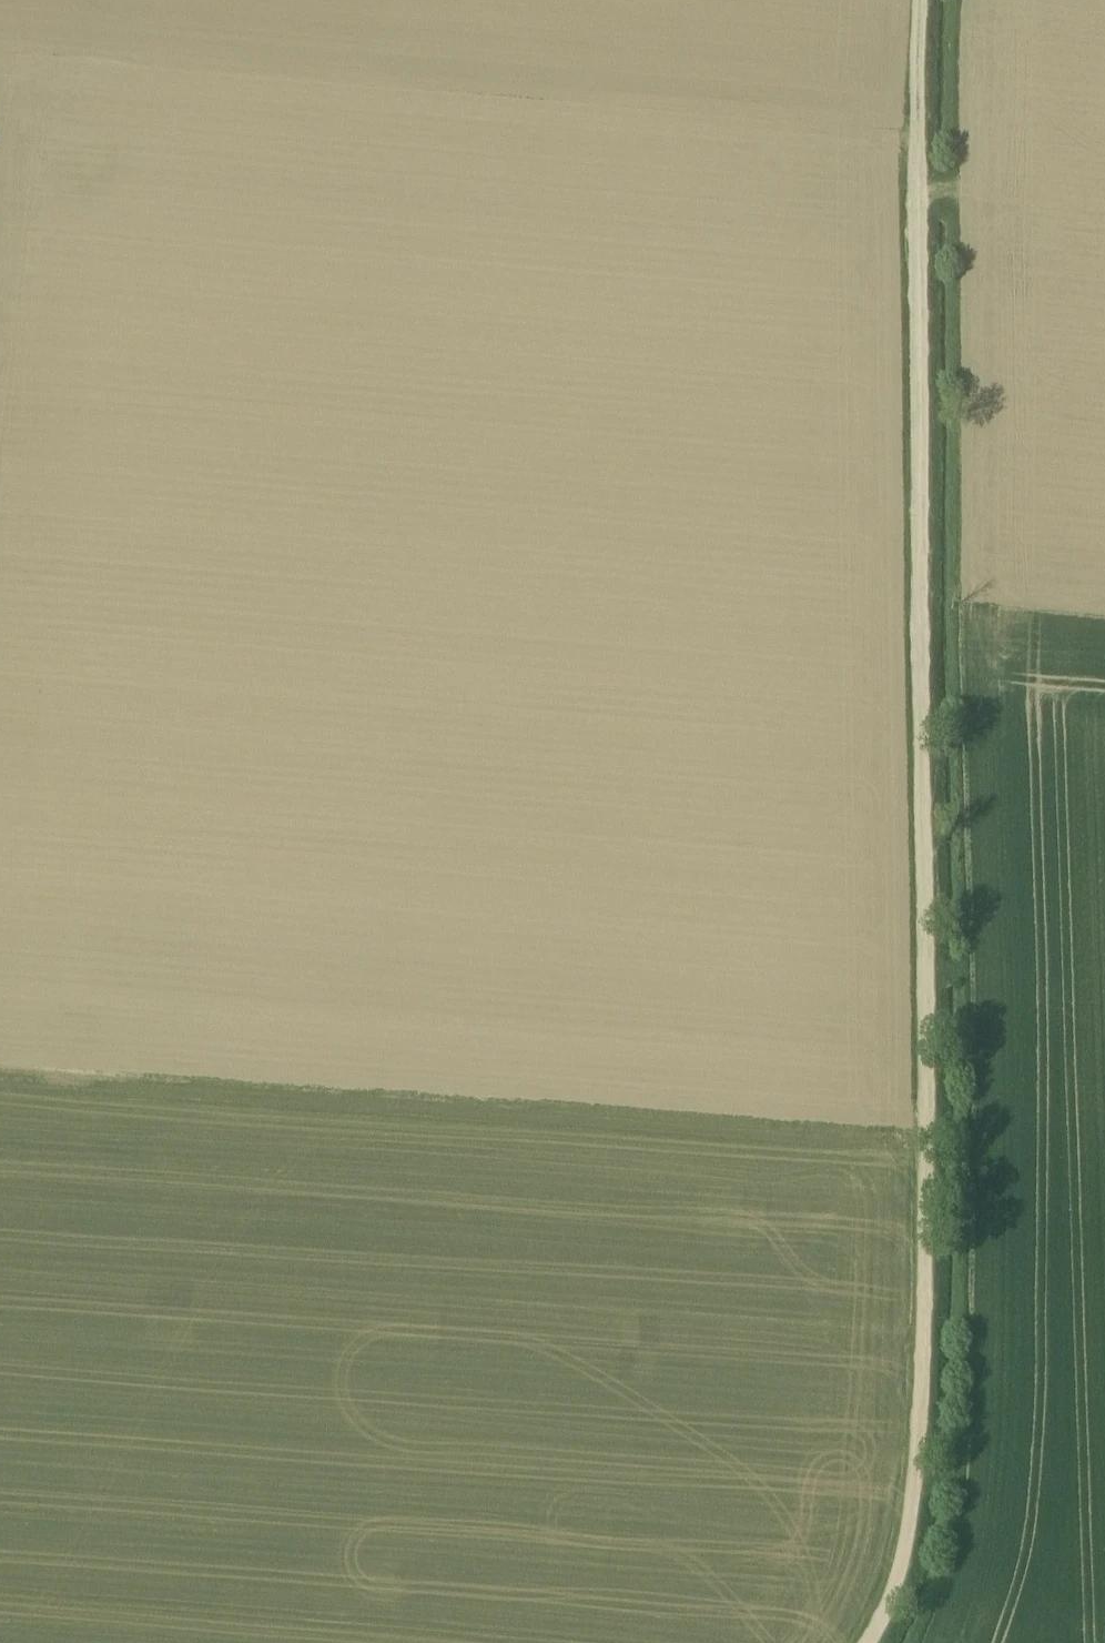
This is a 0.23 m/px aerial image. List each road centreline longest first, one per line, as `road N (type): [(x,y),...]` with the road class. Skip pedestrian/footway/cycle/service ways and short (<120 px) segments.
road 1 (track): [(872,1642),(901,1578),(926,1420),(931,1128),(923,112),(931,0)]

